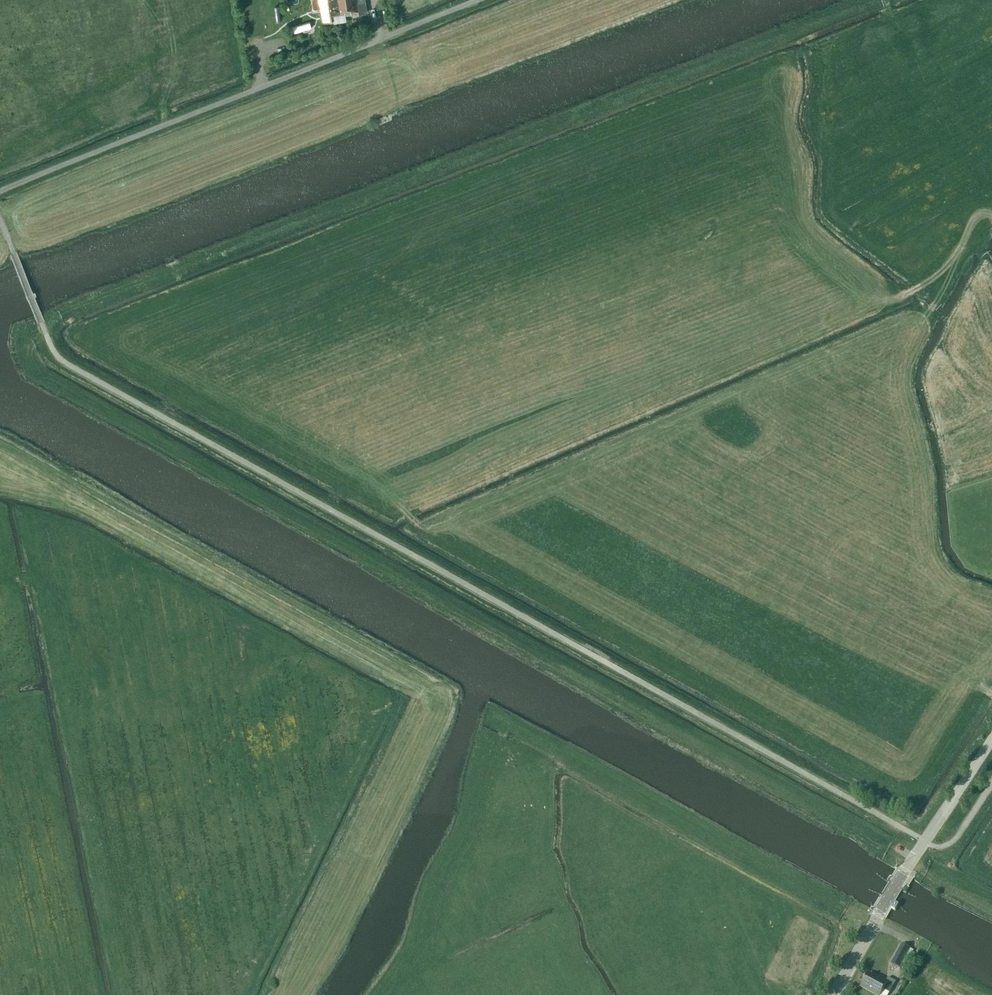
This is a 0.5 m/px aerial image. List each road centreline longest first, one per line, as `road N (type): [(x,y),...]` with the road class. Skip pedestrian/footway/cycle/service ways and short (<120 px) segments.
road 1 (unclassified): [(381,39),(0,191)]
road 2 (tertiary): [(833,994),(924,840)]
road 3 (tertiary): [(991,738),(924,840)]

